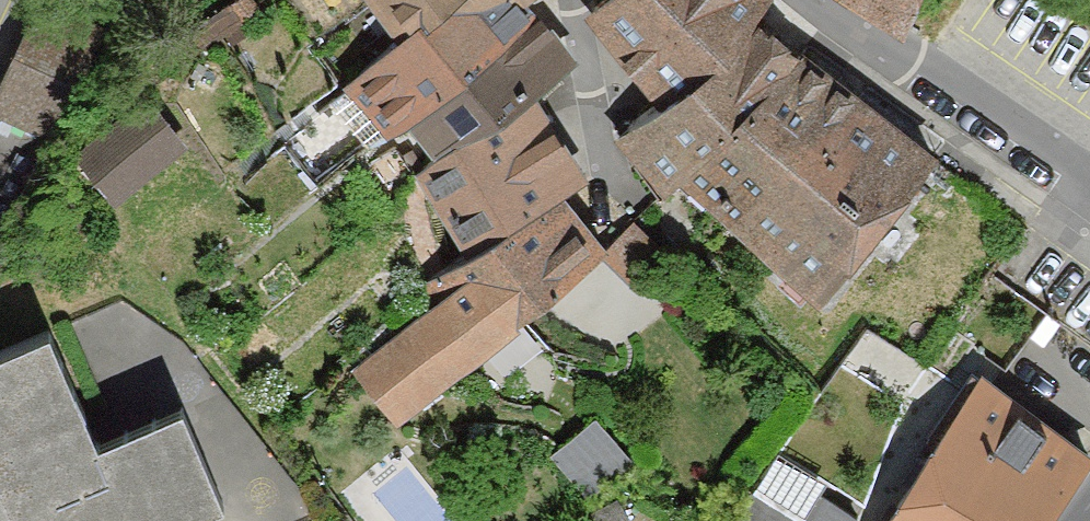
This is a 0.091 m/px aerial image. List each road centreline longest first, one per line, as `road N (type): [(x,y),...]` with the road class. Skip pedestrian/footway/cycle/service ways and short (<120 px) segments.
road 1 (residential): [(1089,190),(821,0)]

